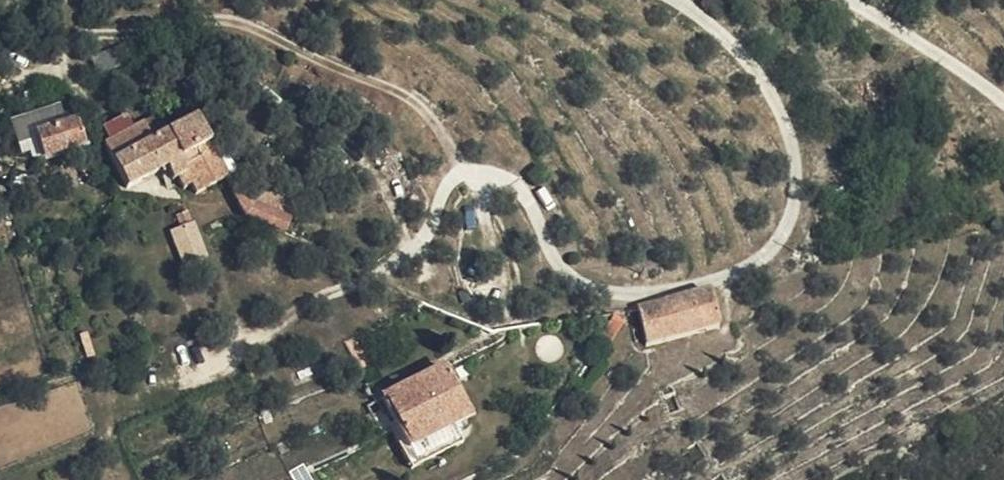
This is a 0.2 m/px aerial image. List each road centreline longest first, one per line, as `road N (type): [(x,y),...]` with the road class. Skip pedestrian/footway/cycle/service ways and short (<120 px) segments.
road 1 (track): [(673,0),(777,85),(799,132),(803,205),(777,251),(734,283),(606,293),(559,263),(536,197),(496,171),(454,173),(437,206),(433,248)]
road 2 (track): [(1003,102),(844,0)]

